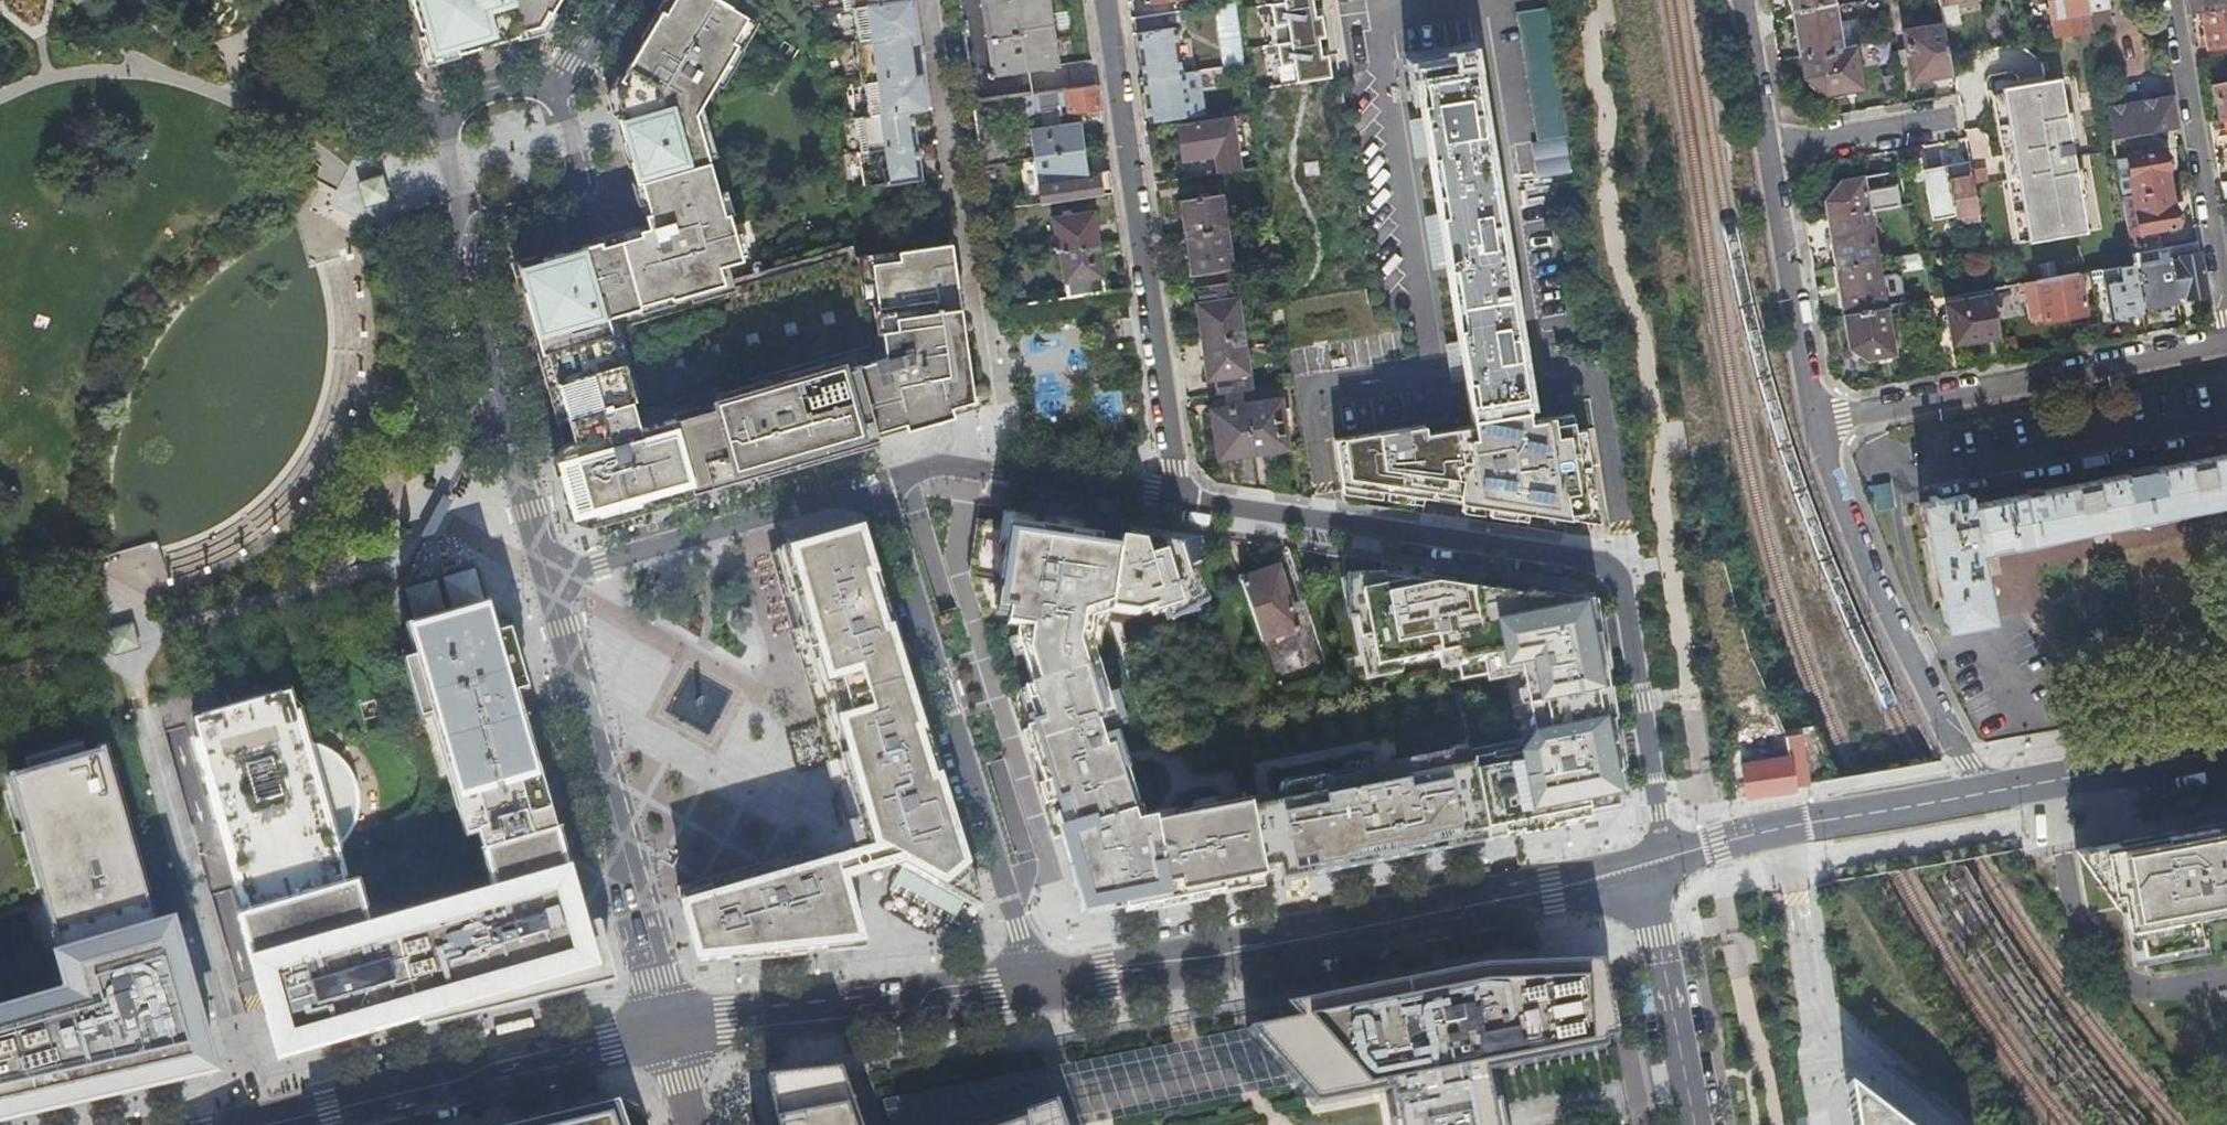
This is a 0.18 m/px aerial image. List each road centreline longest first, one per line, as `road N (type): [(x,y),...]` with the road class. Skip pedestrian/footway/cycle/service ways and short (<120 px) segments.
road 1 (residential): [(1669,857),(1619,573),(1601,564),(1175,497)]
road 2 (secondary): [(1643,865),(1411,922),(1032,989)]
road 3 (residential): [(1032,989),(879,484)]
road 4 (residential): [(1108,0),(1175,497)]
road 5 (residential): [(667,1031),(549,574)]
road 6 (unclassified): [(141,707),(269,1123)]
road 7 (residential): [(1808,426),(2226,345)]
road 8 (secondary): [(667,1031),(269,1123)]
road 9 (residential): [(1985,792),(1867,578),(1808,426)]
road 10 (residential): [(549,574),(462,277),(476,217)]
road 11 (secondary): [(1032,989),(667,1031)]
road 12 (residential): [(879,484),(549,574)]
road 13 (residential): [(2226,327),(2171,0)]
road 14 (secondary): [(1985,792),(1784,827),(1669,857)]
road 15 (residential): [(1175,497),(949,466),(879,484)]
road 16 (residential): [(1808,426),(1762,149)]
road 17 (tertiary): [(1696,1124),(1643,865)]
road 18 (secondary): [(2226,751),(1985,792)]
road 19 (residential): [(1762,149),(1966,114)]
road 20 (residential): [(476,217),(564,198),(577,187),(582,175),(562,91)]
road 21 (residential): [(1762,149),(1738,0)]
road 22 (residential): [(449,119),(405,87),(379,0)]
road 23 (residential): [(562,91),(497,91),(449,119)]

